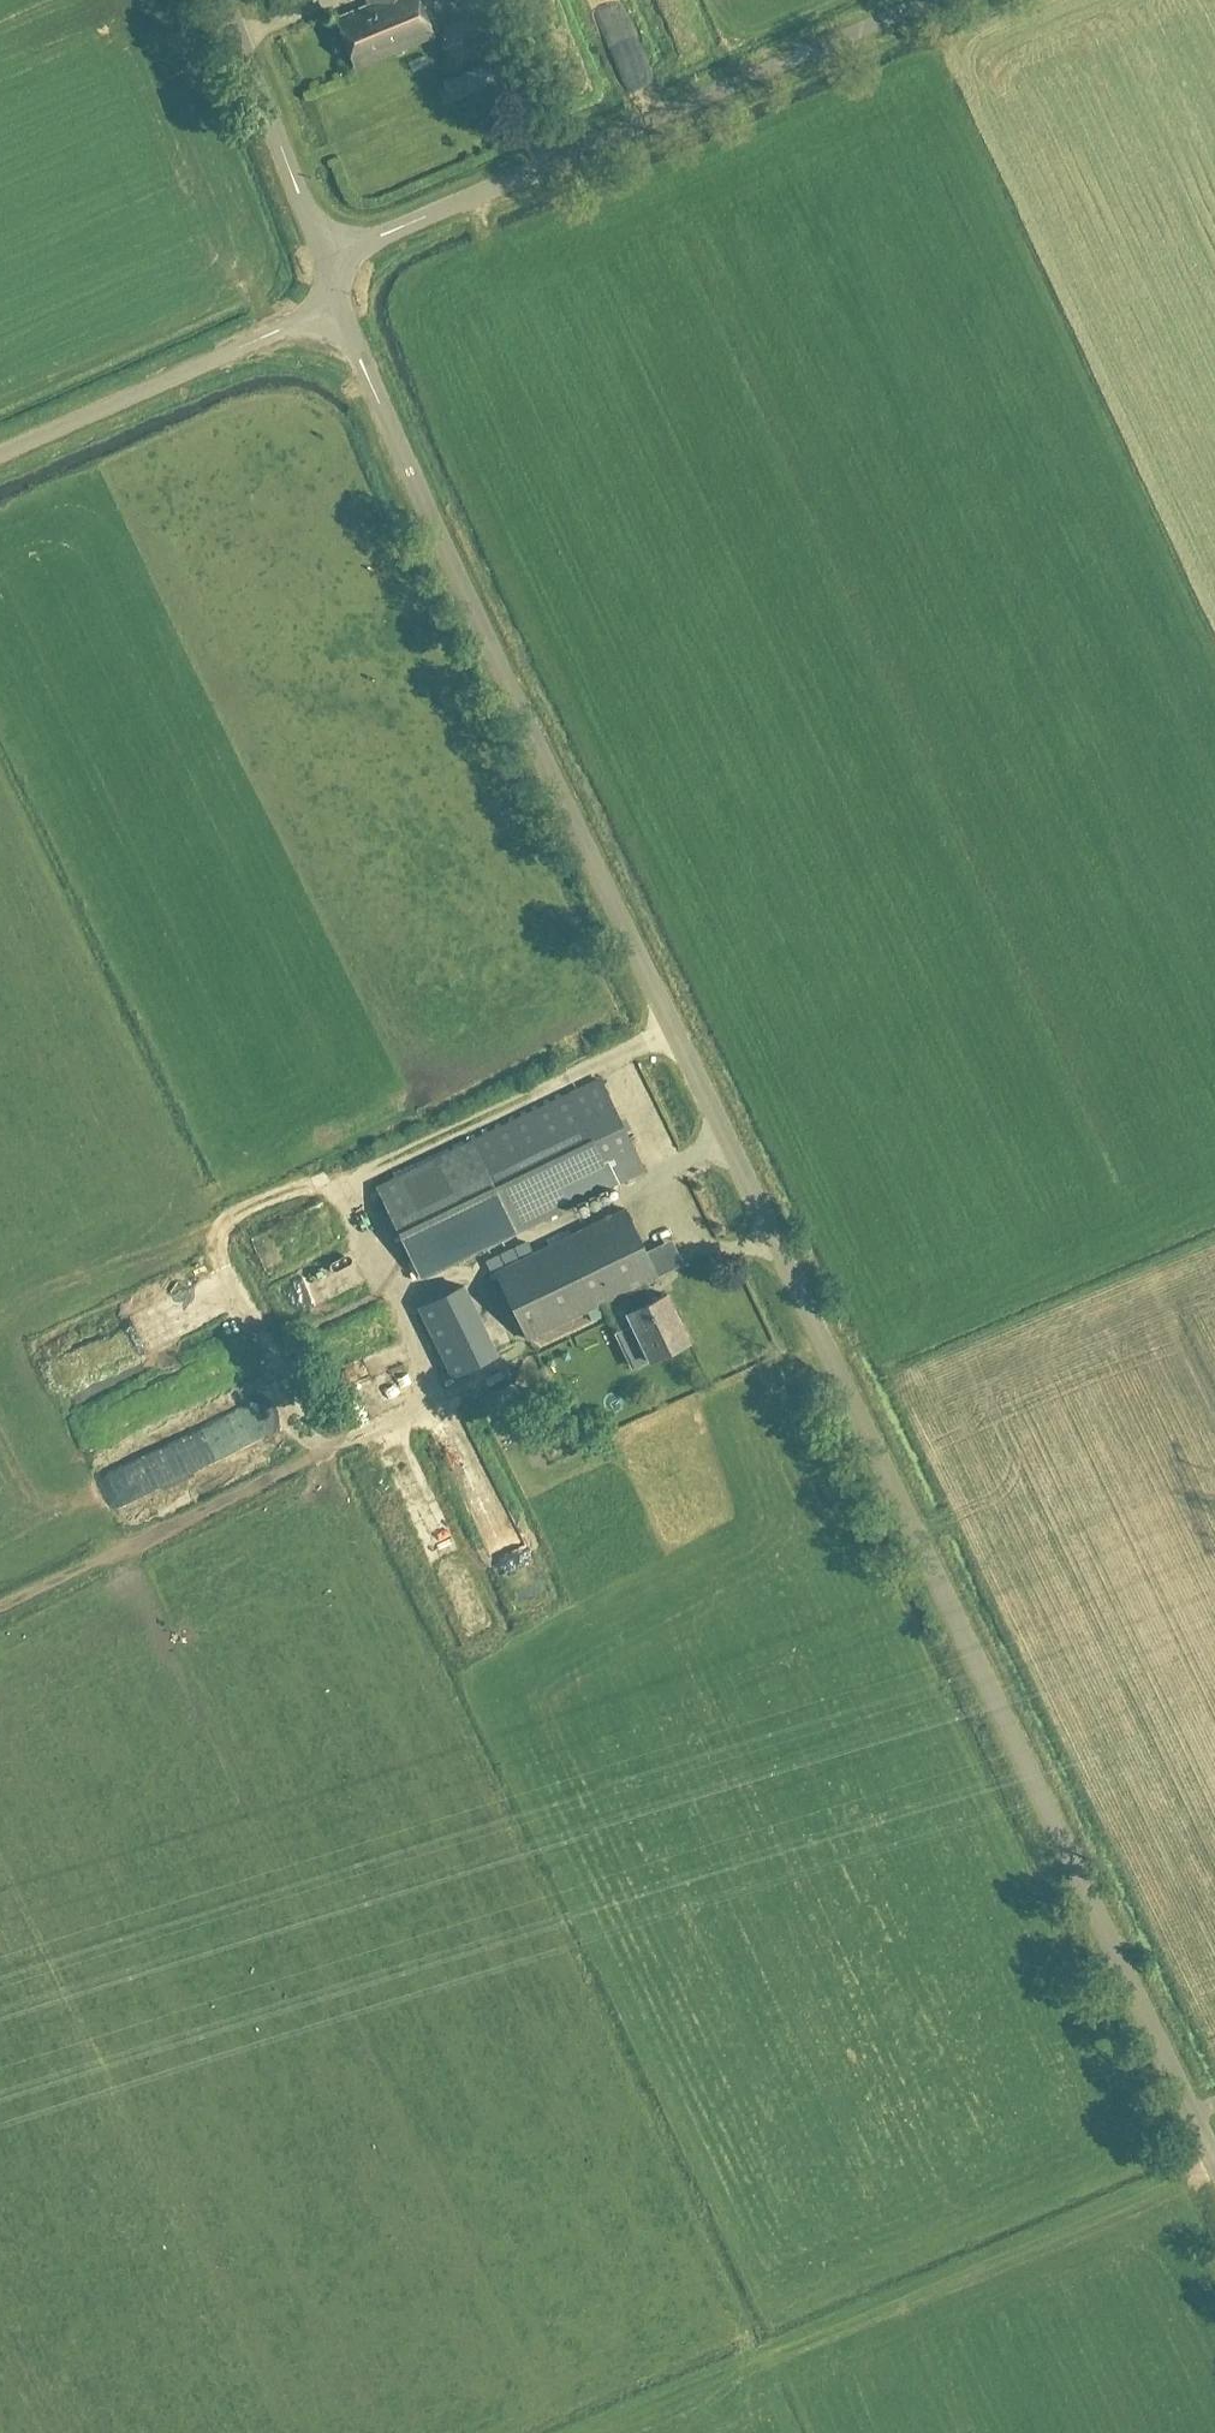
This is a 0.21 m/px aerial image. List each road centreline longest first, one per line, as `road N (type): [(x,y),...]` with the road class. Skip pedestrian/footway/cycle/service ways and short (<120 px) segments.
road 1 (unclassified): [(1214,2160),(677,1033),(339,303)]
road 2 (unclassified): [(327,257),(930,0)]
road 3 (unclassified): [(0,454),(339,303)]
road 4 (unclassified): [(327,257),(226,0)]

